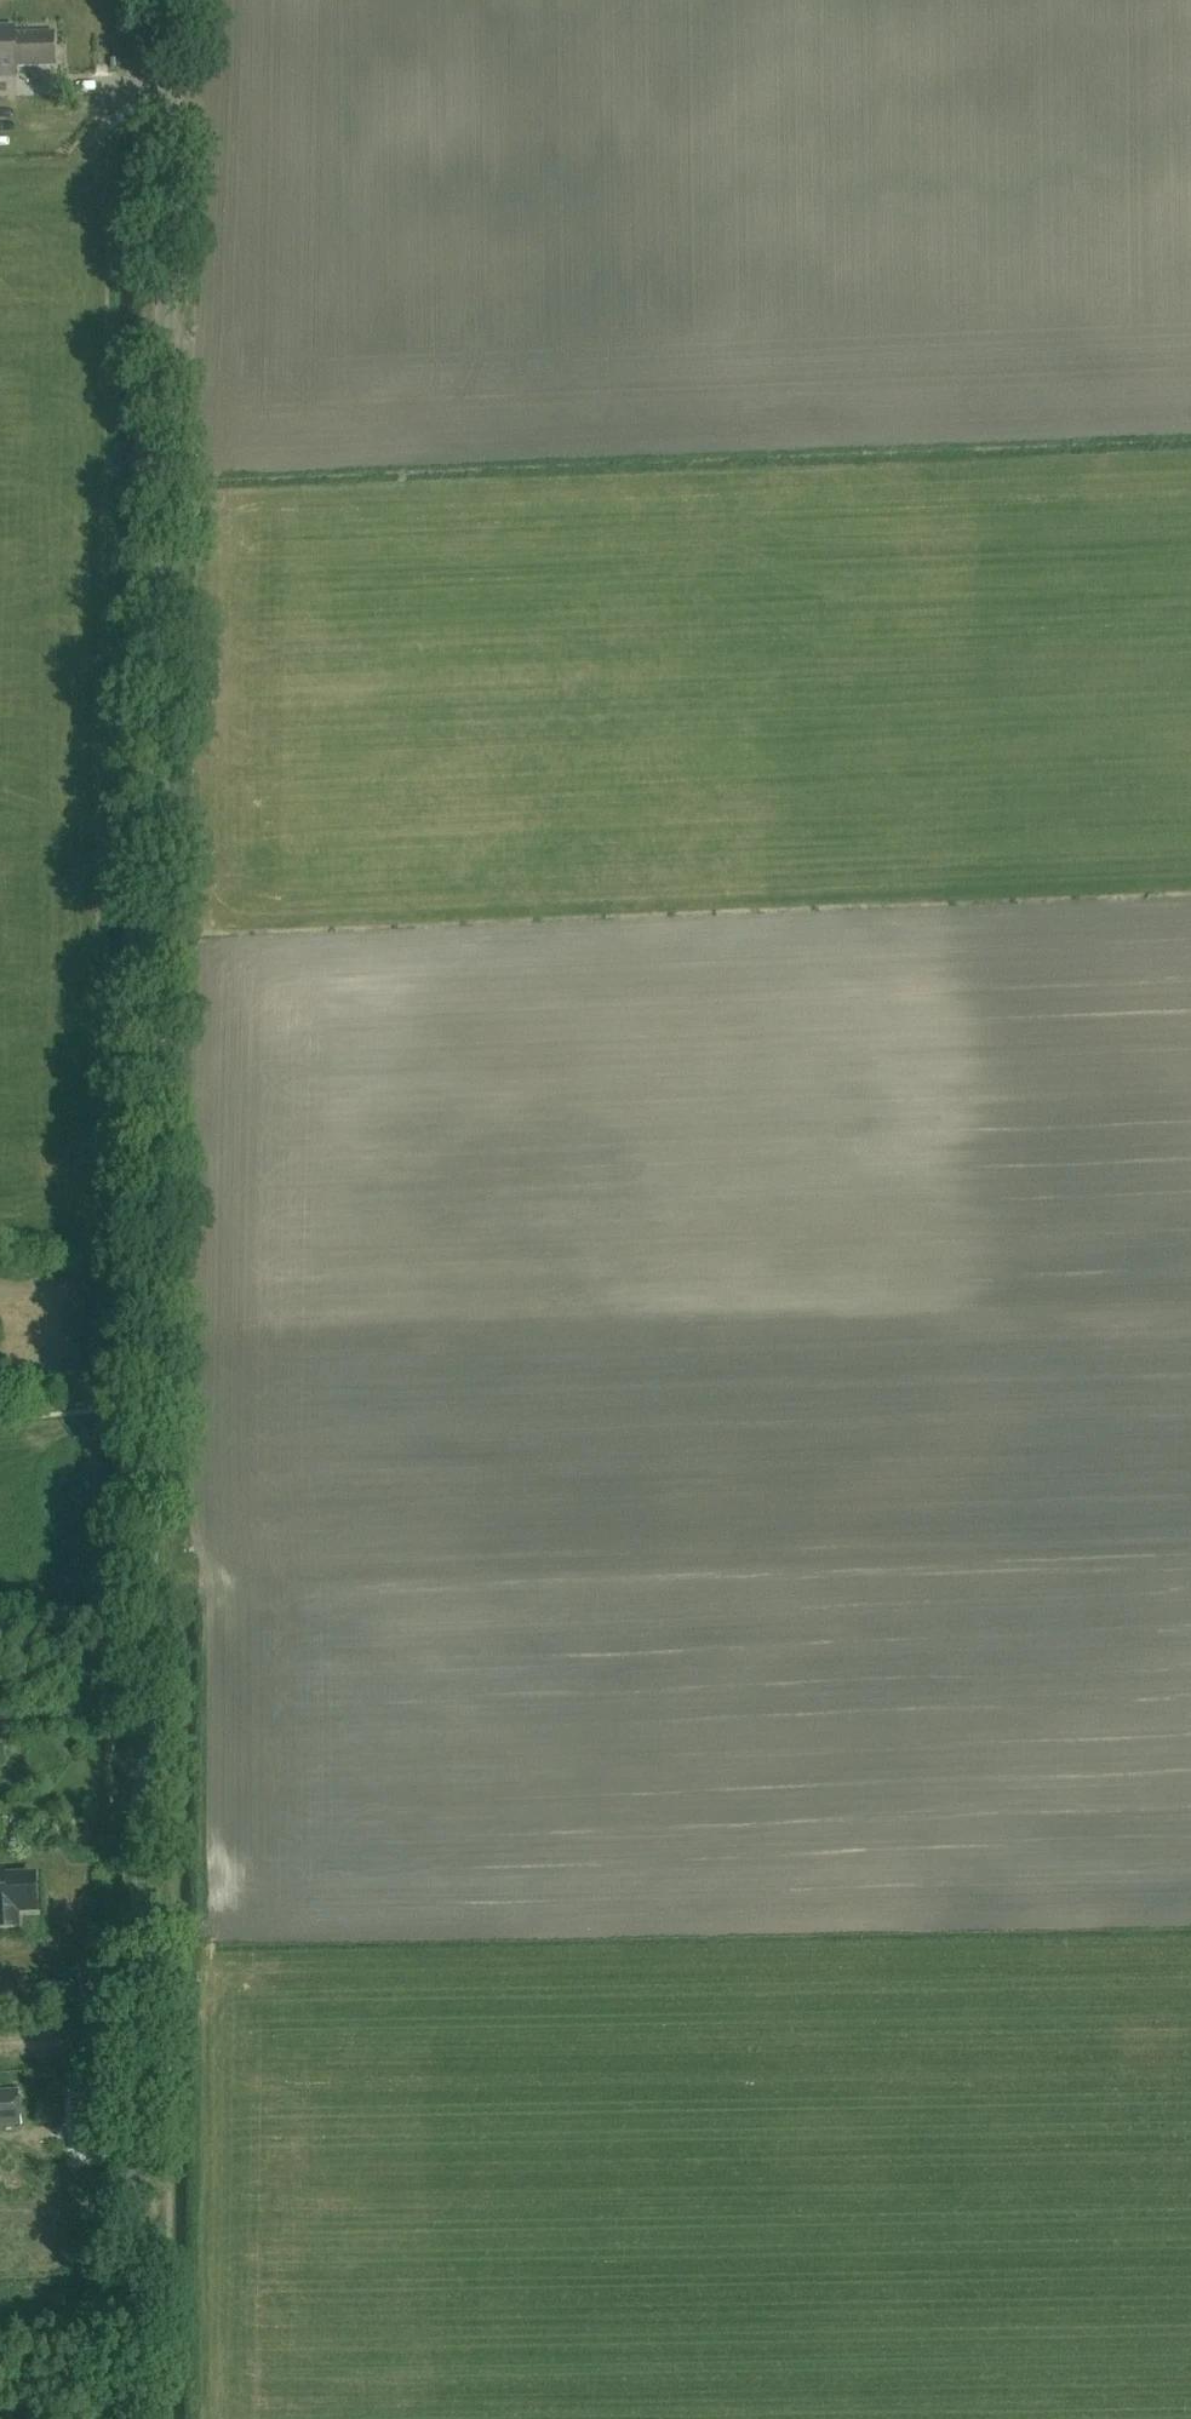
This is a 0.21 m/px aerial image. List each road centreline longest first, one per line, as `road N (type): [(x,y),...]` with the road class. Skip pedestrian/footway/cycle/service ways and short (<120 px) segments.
road 1 (unclassified): [(138,2418),(173,0)]
road 2 (track): [(0,2042),(144,2031)]

